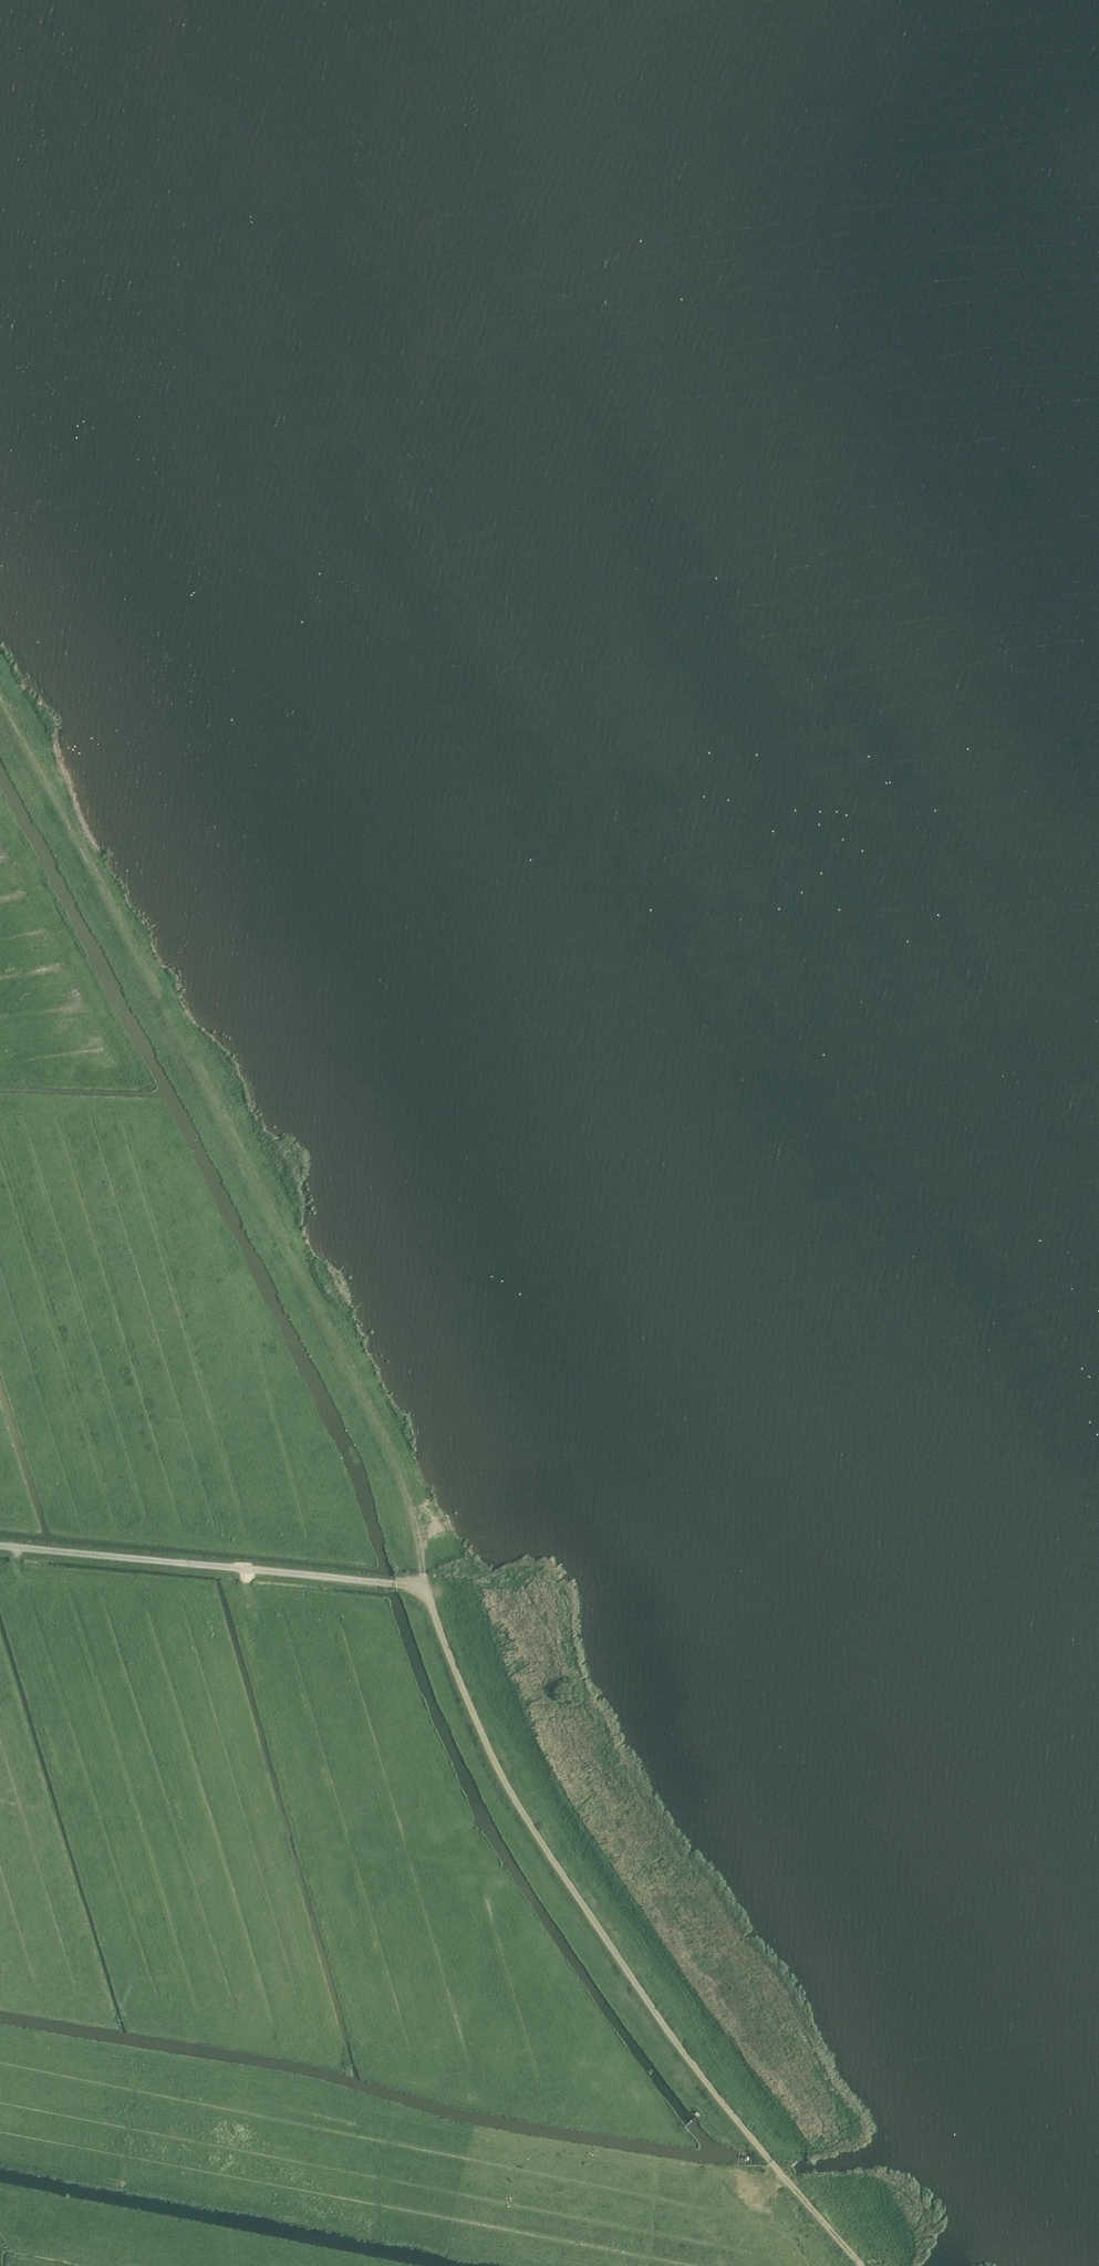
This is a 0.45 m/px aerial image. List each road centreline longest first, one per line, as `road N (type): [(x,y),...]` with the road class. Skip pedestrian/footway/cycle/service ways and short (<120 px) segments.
road 1 (track): [(862,2265),(662,2023),(502,1776),(427,1594),(396,1583)]
road 2 (unclassified): [(0,1545),(396,1583)]

